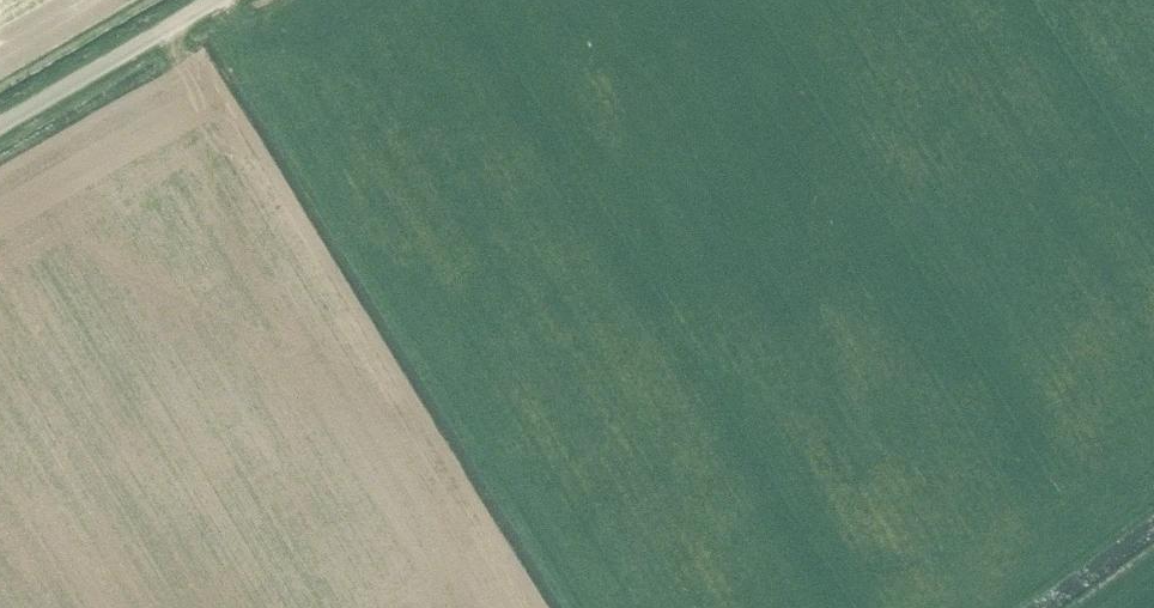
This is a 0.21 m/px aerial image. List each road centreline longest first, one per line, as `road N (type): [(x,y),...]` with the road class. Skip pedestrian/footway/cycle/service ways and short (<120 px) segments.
road 1 (unclassified): [(0,125),(216,0)]

